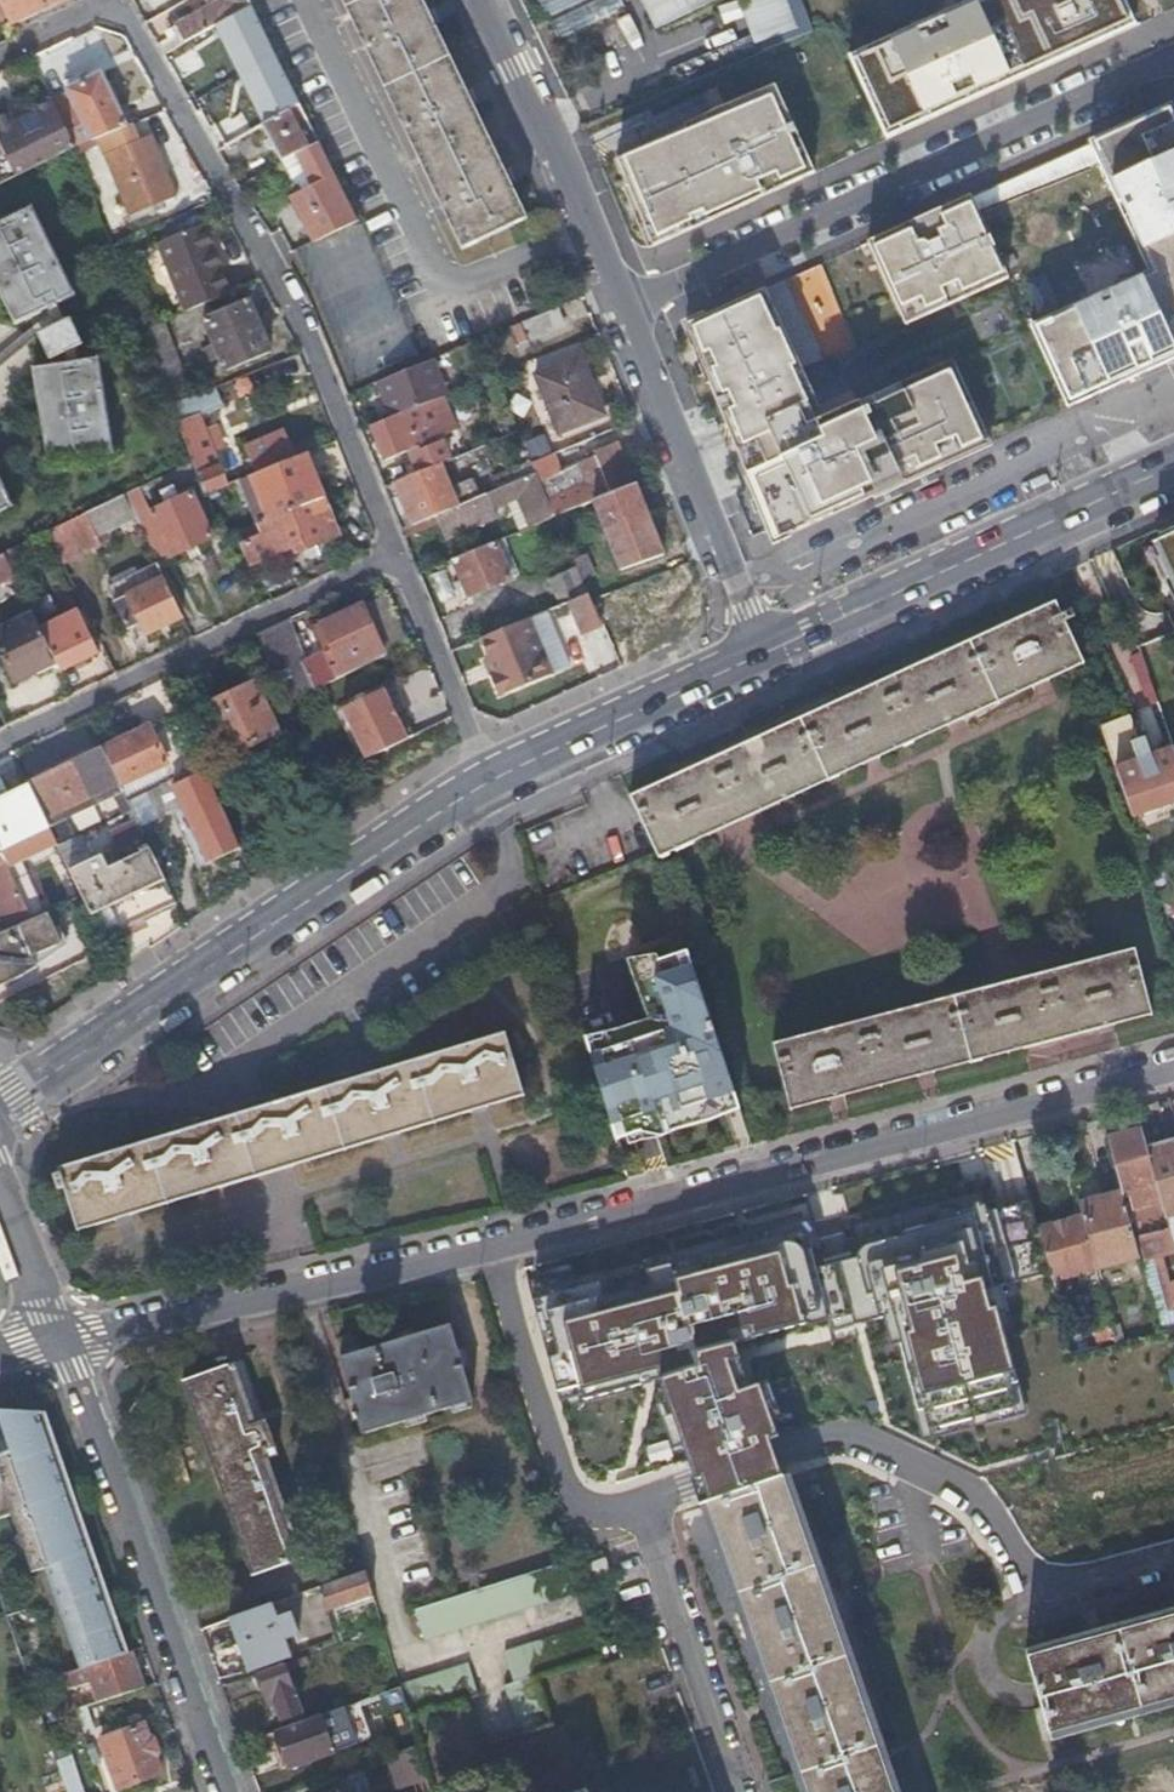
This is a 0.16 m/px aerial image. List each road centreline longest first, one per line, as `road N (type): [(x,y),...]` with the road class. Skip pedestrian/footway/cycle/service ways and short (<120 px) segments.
road 1 (residential): [(1173,1063),(496,1245),(64,1339)]
road 2 (residential): [(396,553),(313,345),(122,7)]
road 3 (residential): [(1173,61),(626,309)]
road 4 (tertiary): [(0,1109),(491,777)]
road 5 (residential): [(64,1339),(230,1791)]
road 6 (tertiary): [(774,650),(1173,465)]
road 7 (residential): [(396,553),(0,742)]
road 8 (residential): [(774,650),(626,309)]
road 9 (residential): [(626,309),(486,0)]
road 10 (tertiary): [(491,777),(774,650)]
road 11 (residential): [(491,777),(396,553)]
road 12 (tertiary): [(0,1190),(64,1339)]
road 13 (residential): [(122,7),(0,64)]

